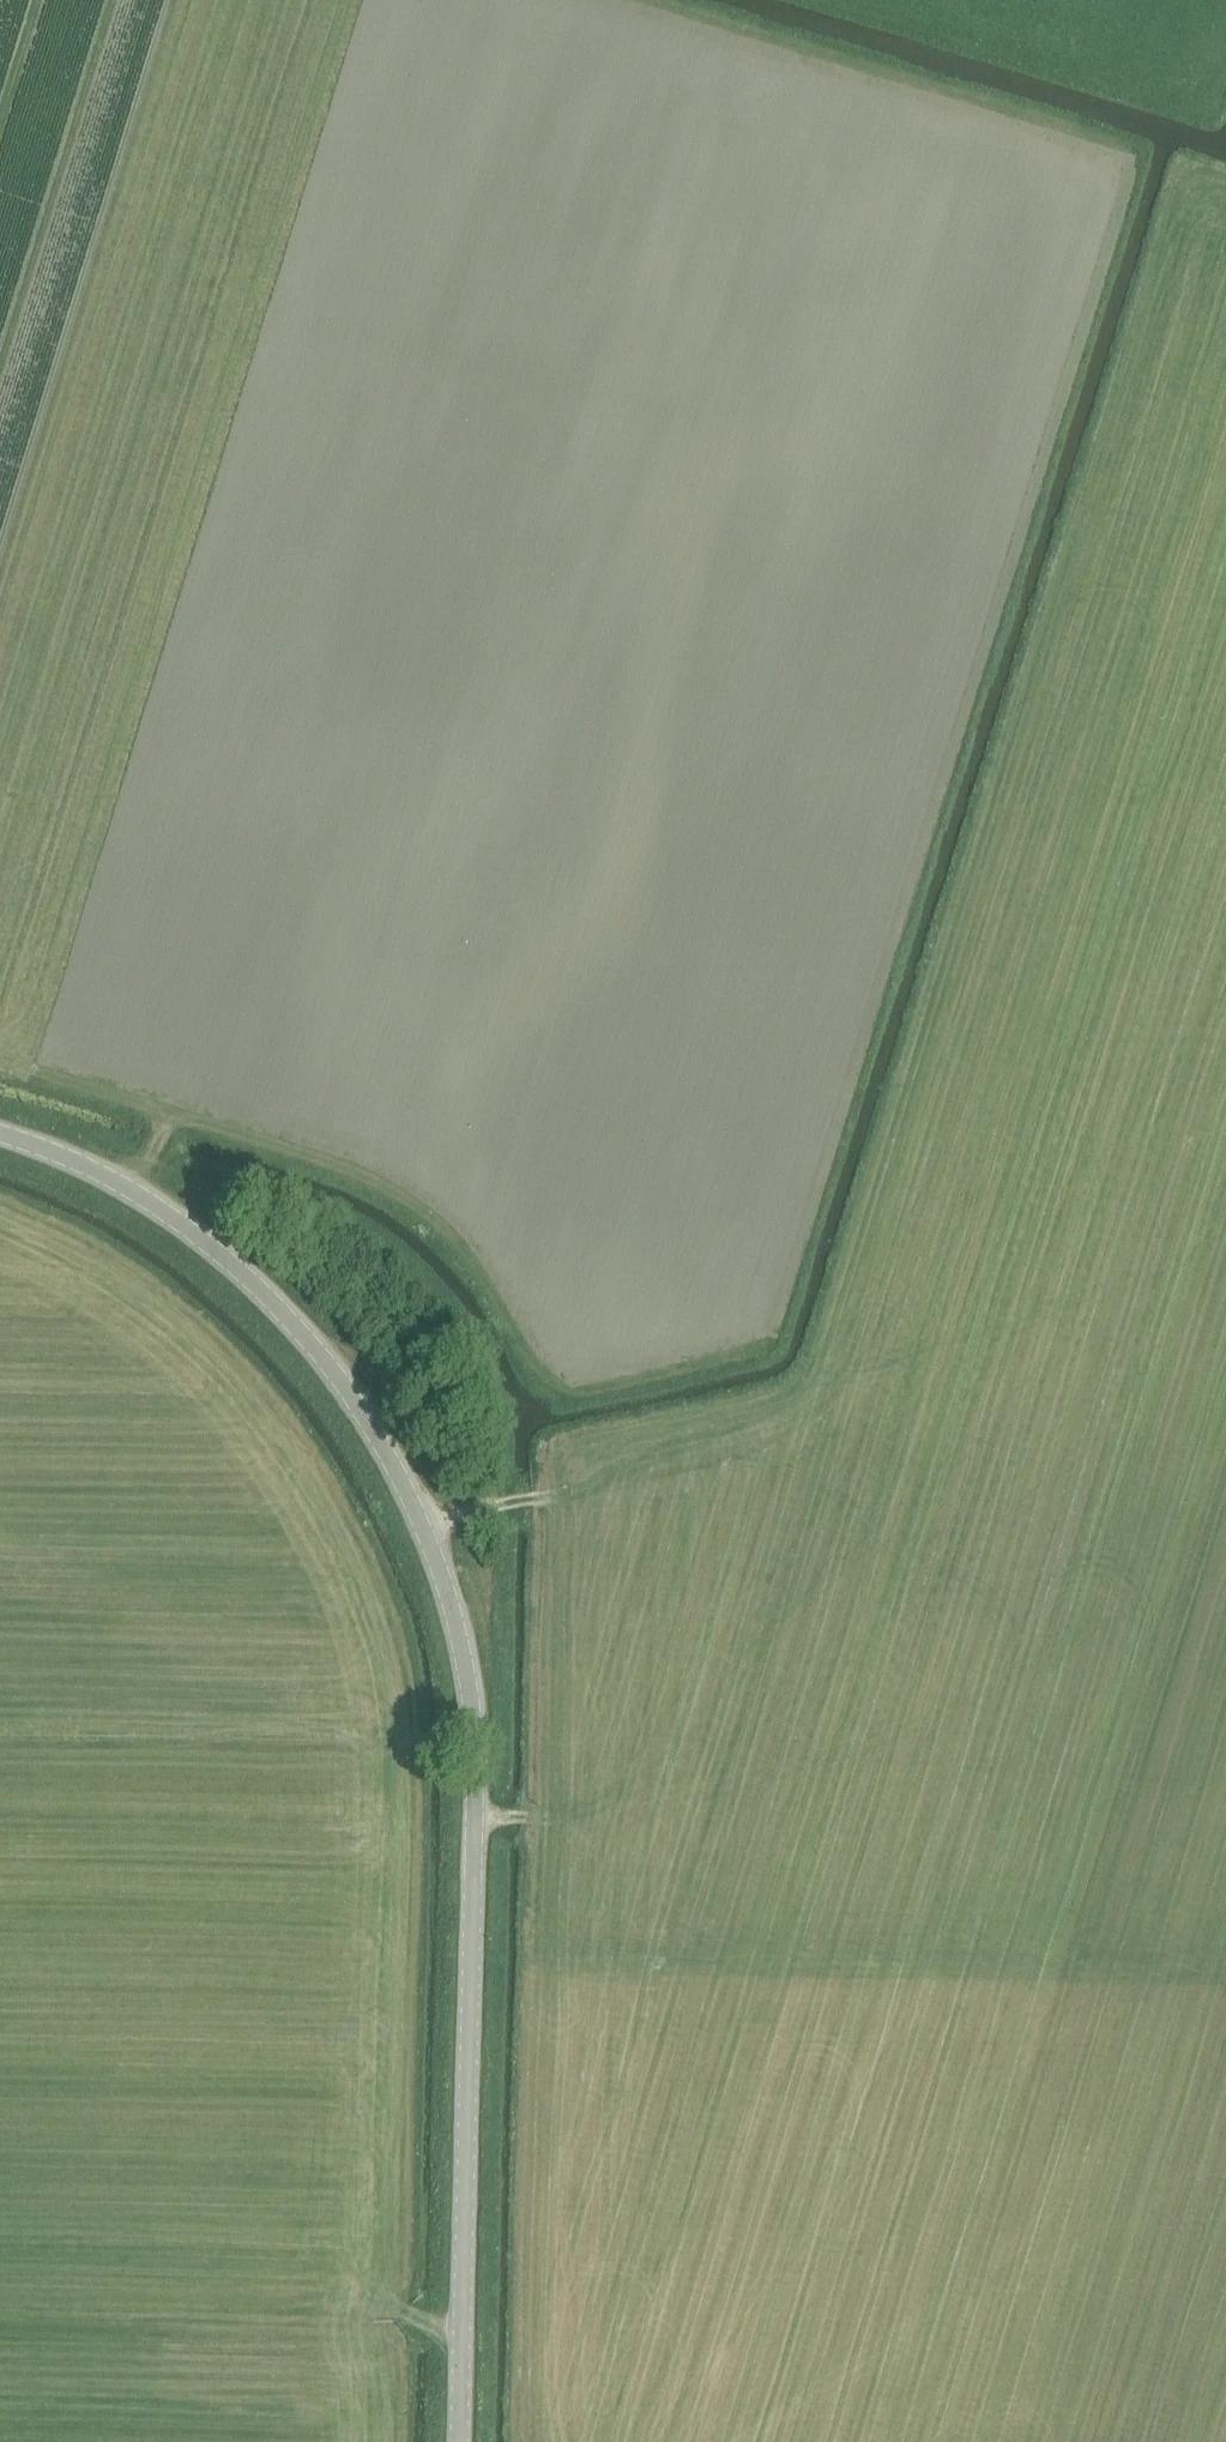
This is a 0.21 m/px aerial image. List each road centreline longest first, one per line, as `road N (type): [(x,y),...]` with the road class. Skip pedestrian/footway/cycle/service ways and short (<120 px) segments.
road 1 (tertiary): [(460,2441),(476,1756),(457,1631),(437,1567),(407,1492),(340,1383),(253,1286),(163,1211),(0,1138)]

